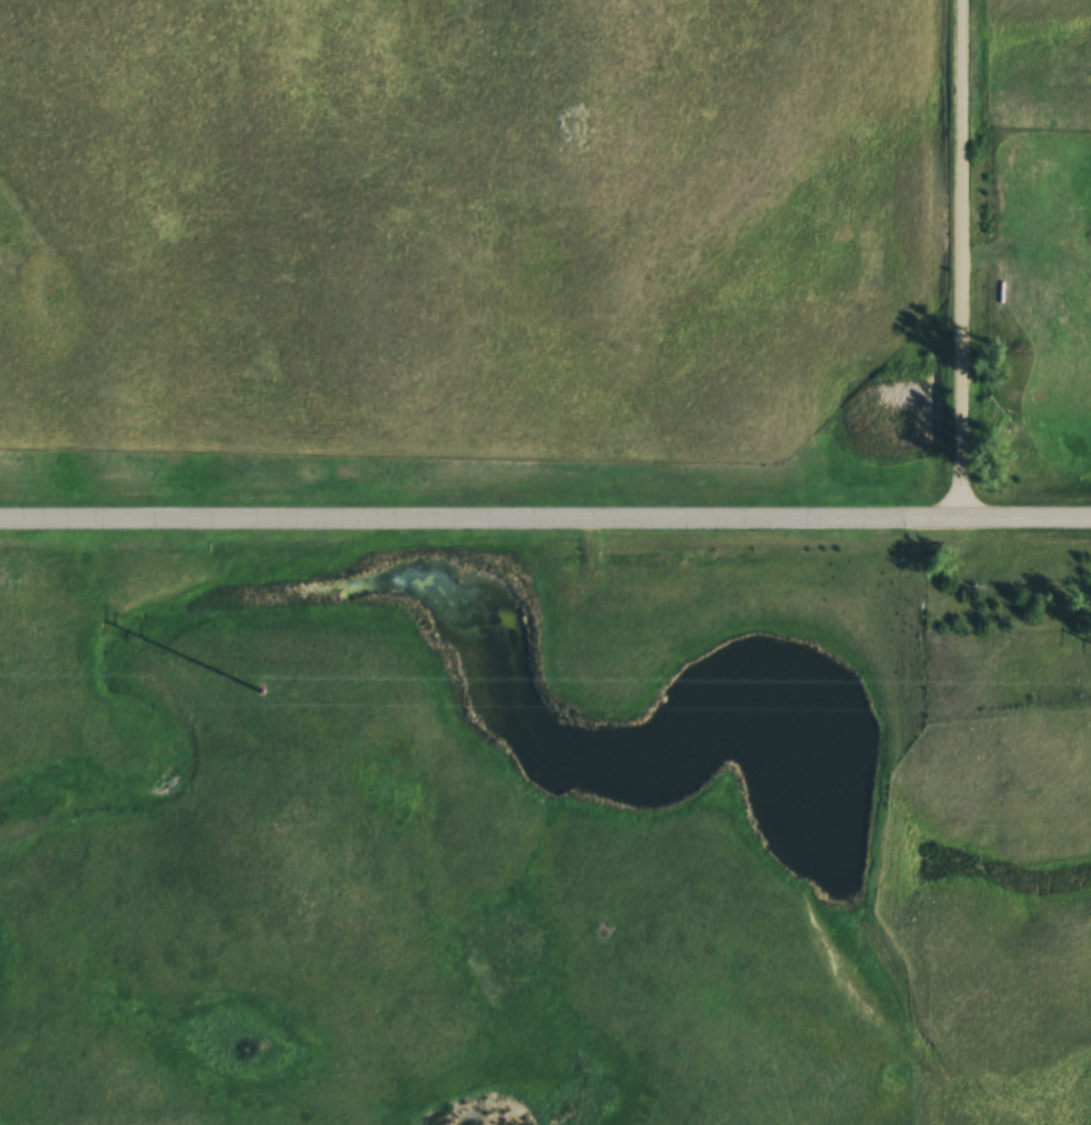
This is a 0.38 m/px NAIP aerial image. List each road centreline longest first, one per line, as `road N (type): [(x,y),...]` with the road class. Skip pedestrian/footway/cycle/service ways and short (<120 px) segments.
road 1 (residential): [(1090,525),(0,525)]
road 2 (residential): [(968,525),(970,0)]

